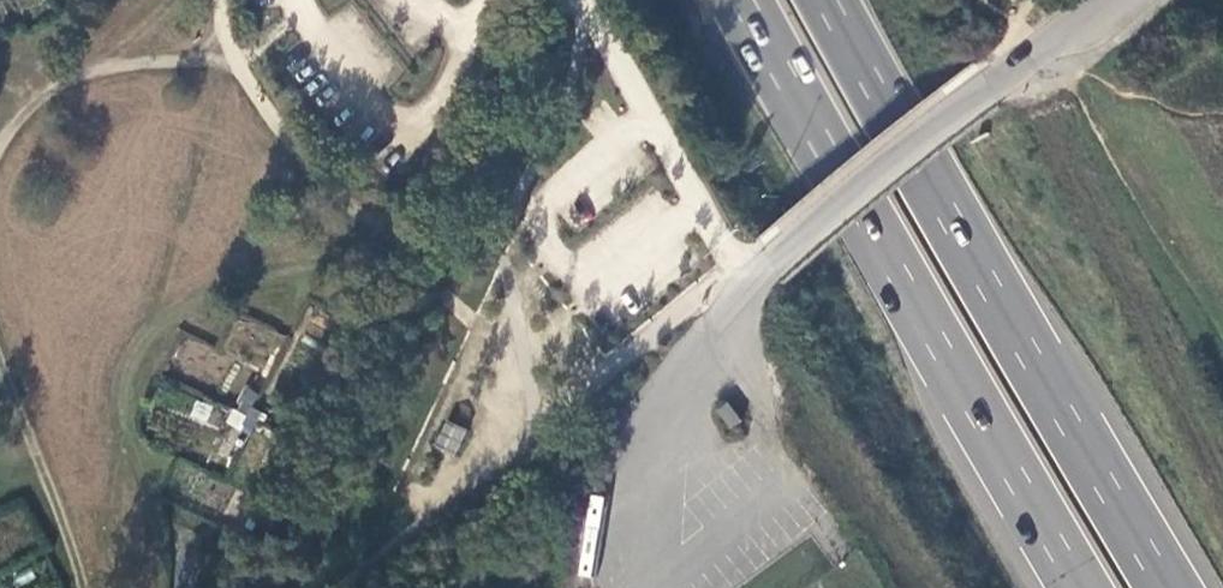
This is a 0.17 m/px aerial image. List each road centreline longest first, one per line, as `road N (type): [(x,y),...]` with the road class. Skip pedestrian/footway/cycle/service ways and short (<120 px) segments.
road 1 (trunk): [(1171,587),(827,0)]
road 2 (trunk): [(744,0),(1083,587)]
road 3 (unclassified): [(1100,0),(773,259)]

